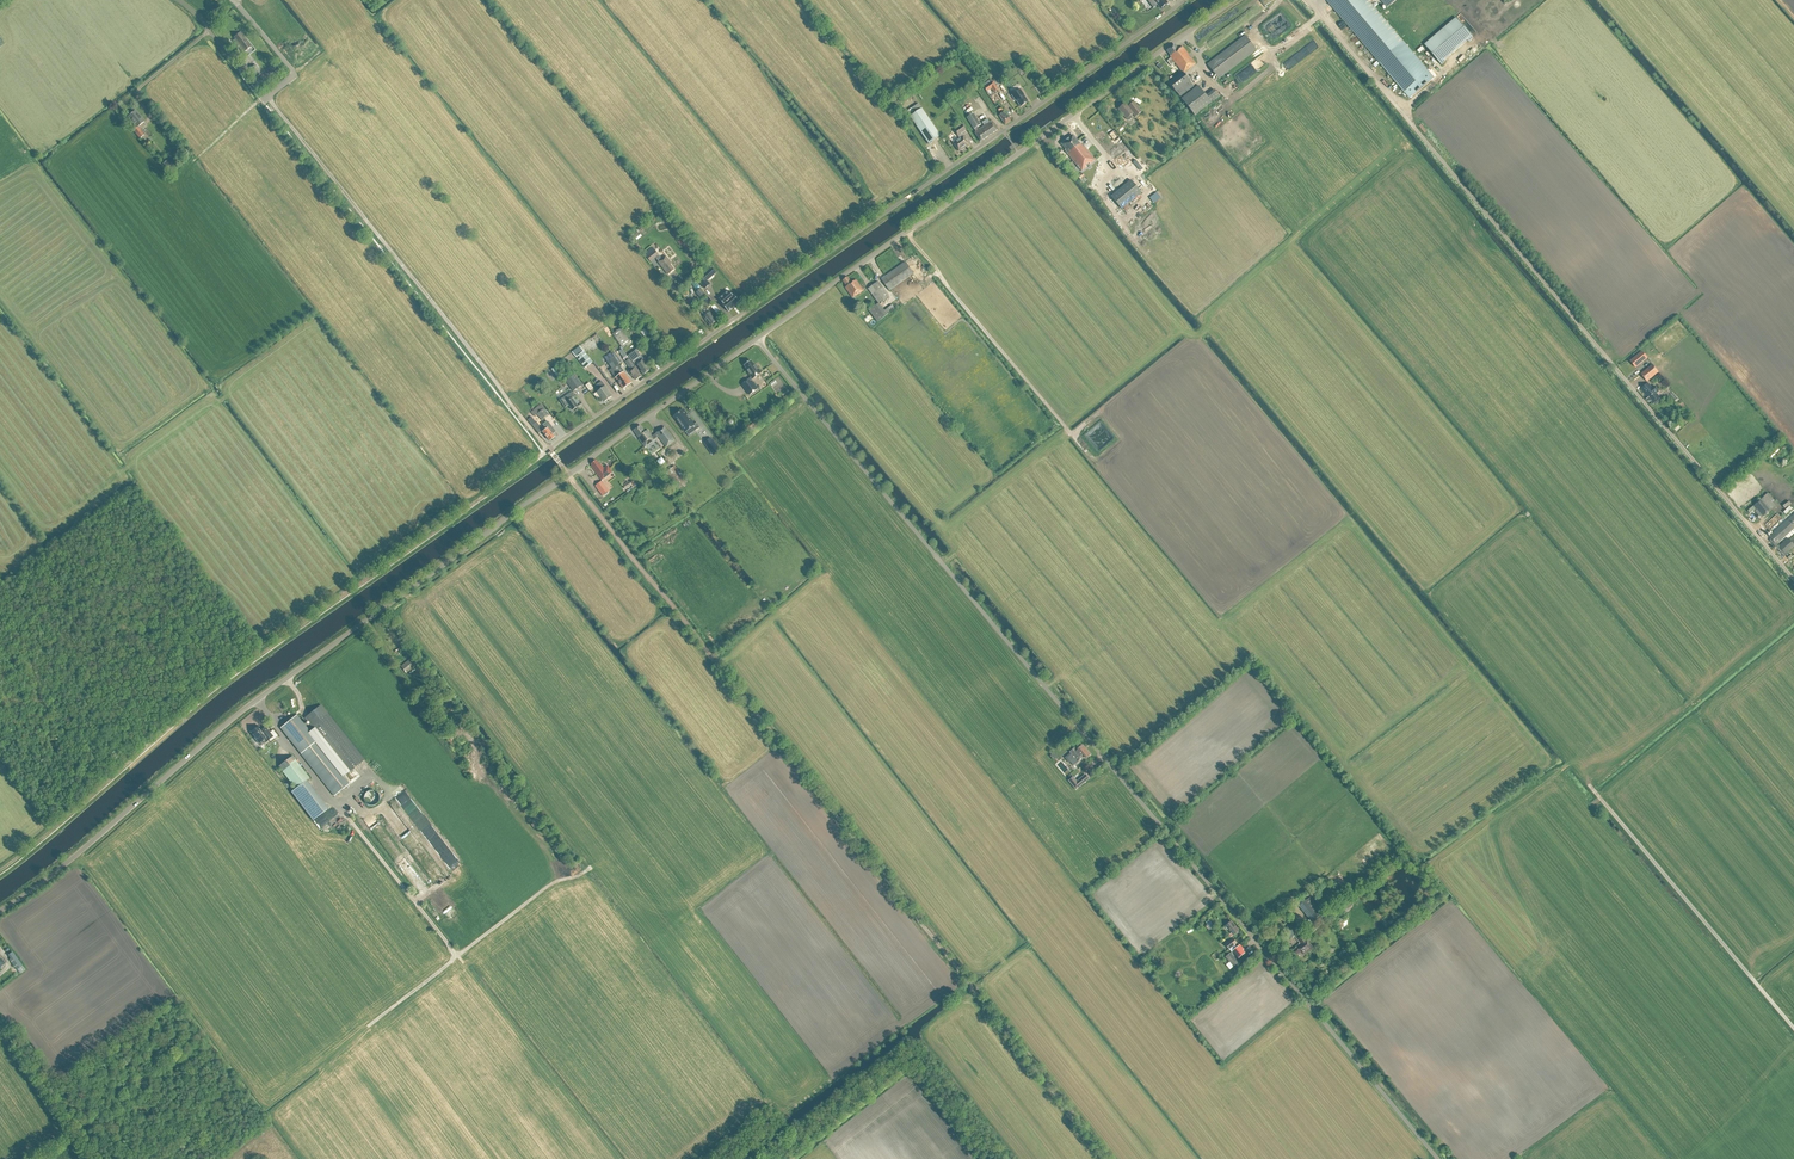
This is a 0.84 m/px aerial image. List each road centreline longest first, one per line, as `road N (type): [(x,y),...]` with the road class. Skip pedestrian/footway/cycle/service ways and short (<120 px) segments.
road 1 (unclassified): [(1437,1158),(758,340)]
road 2 (track): [(1104,1158),(568,476)]
road 3 (unclassified): [(568,476),(549,451),(1184,1)]
road 4 (unclassified): [(1793,580),(1305,0)]
road 5 (unclassified): [(0,911),(65,866),(235,718),(568,476)]
road 6 (track): [(0,871),(213,686),(549,451)]
road 7 (unclassified): [(758,340),(1235,0)]
road 8 (unclassified): [(568,476),(758,340)]
road 9 (track): [(0,1017),(99,1158)]
road 10 (track): [(207,30),(135,91),(152,117)]

